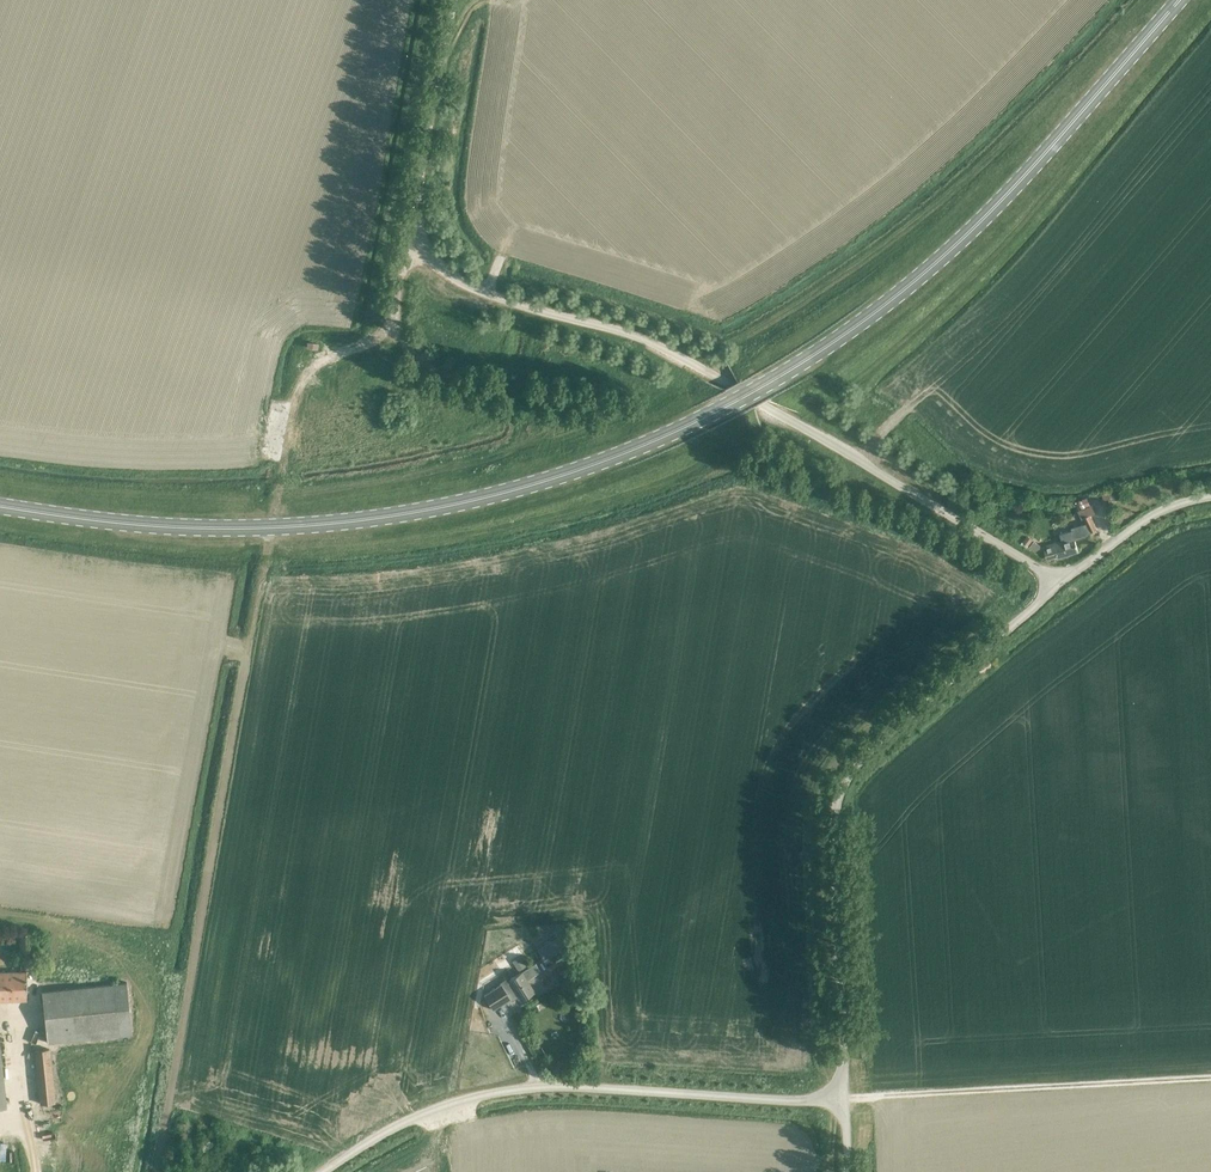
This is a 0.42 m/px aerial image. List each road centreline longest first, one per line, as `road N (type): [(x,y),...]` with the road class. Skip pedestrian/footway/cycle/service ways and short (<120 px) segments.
road 1 (secondary): [(1184,0),(964,244),(903,296),(769,386),(655,444),(478,502),(317,527),(175,530),(0,508)]
road 2 (unclassified): [(1056,588),(1042,571),(655,344),(495,297),(430,259),(417,215),(454,0)]
road 3 (unclassified): [(843,1100),(838,797),(880,743),(1056,588)]
road 4 (track): [(154,1171),(254,578)]
road 5 (unclassified): [(326,1171),(397,1126),(487,1095),(540,1088),(843,1100)]
road 6 (track): [(843,1100),(1210,1076)]
road 7 (track): [(420,245),(401,278),(391,330),(305,376),(279,460)]
road 8 (unclassified): [(1056,588),(1144,521),(1210,497)]
road 9 (track): [(391,330),(429,370),(494,389)]

